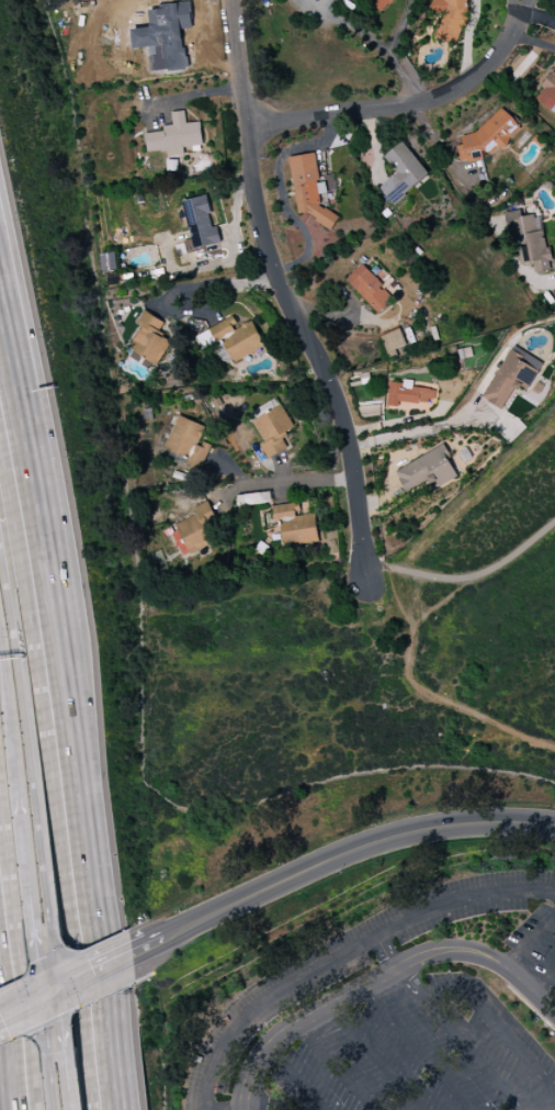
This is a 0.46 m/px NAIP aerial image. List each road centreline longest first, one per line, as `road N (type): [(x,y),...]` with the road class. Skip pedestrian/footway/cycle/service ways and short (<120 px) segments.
road 1 (motorway): [(99,889),(83,651),(0,191)]
road 2 (motorway): [(98,1109),(37,663),(0,458)]
road 3 (residential): [(238,0),(262,233),(336,391),(355,462),(367,584)]
road 4 (motorway): [(99,889),(0,308)]
road 5 (tertiary): [(168,943),(330,861),(448,827),(554,827)]
road 6 (motorway): [(54,939),(0,543)]
road 7 (residential): [(248,126),(449,98),(488,72),(521,11)]
road 8 (motorway): [(0,848),(30,1109)]
road 9 (motorway): [(124,1109),(99,889)]
road 10 (motorway): [(0,646),(19,800)]
road 11 (motorway): [(19,800),(34,941)]

